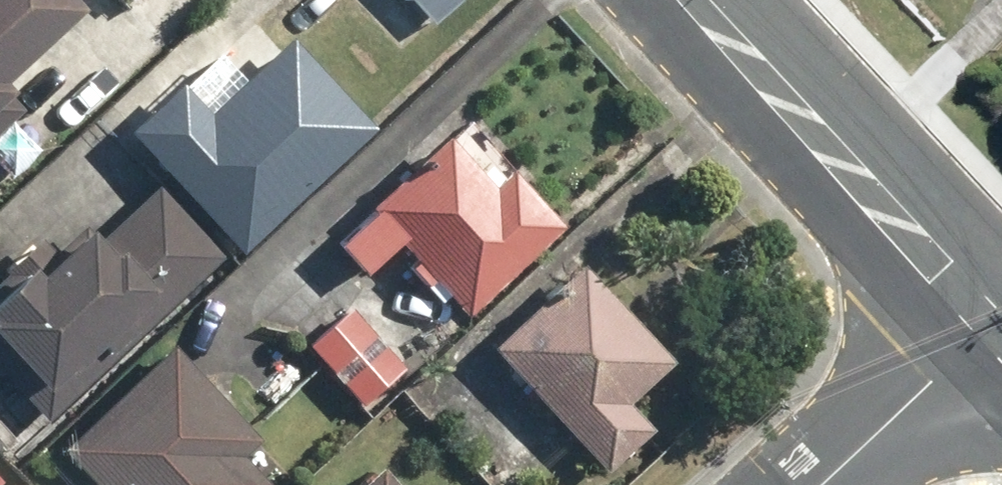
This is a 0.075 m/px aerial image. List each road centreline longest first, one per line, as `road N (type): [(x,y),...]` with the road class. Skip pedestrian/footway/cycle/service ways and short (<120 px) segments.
road 1 (secondary): [(701,0),(993,319)]
road 2 (residential): [(993,319),(814,484)]

